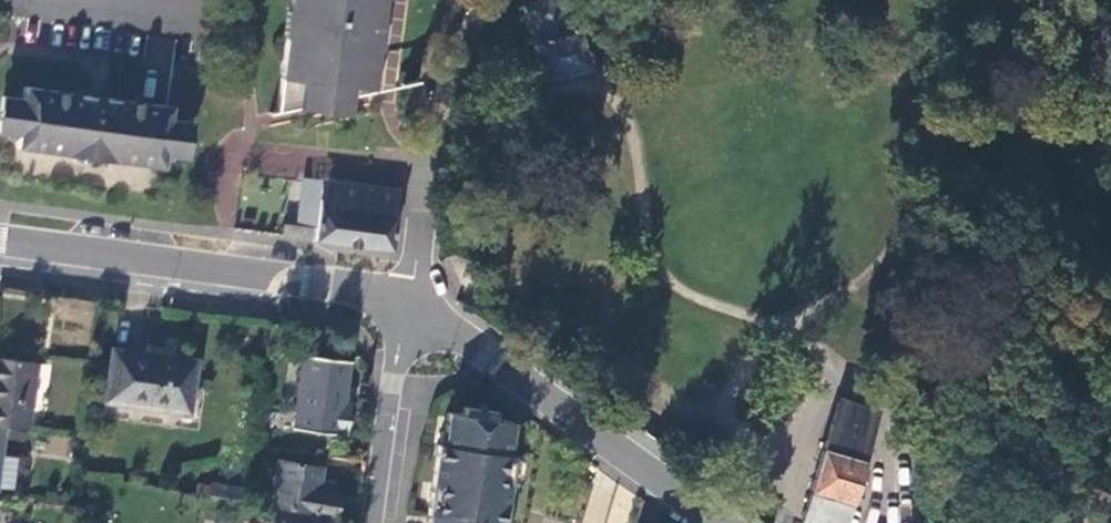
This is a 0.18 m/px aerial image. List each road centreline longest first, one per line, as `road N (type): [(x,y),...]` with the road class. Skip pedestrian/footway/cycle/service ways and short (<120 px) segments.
road 1 (tertiary): [(0,241),(322,283),(415,306)]
road 2 (tertiary): [(415,306),(725,522)]
road 3 (residential): [(415,306),(396,361),(374,522)]

